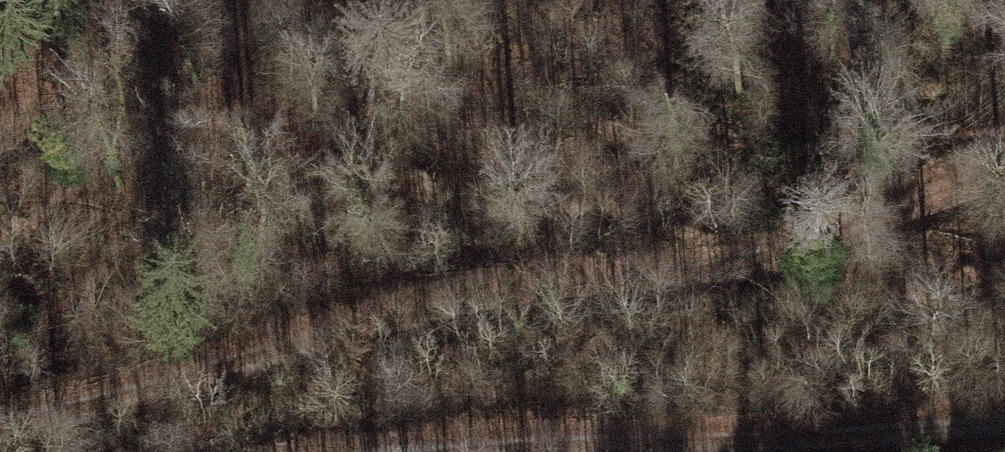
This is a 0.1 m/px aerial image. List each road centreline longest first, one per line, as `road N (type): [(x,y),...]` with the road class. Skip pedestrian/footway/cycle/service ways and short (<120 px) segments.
road 1 (track): [(0,418),(505,282),(748,263),(1004,172)]
road 2 (track): [(478,451),(1004,421)]

